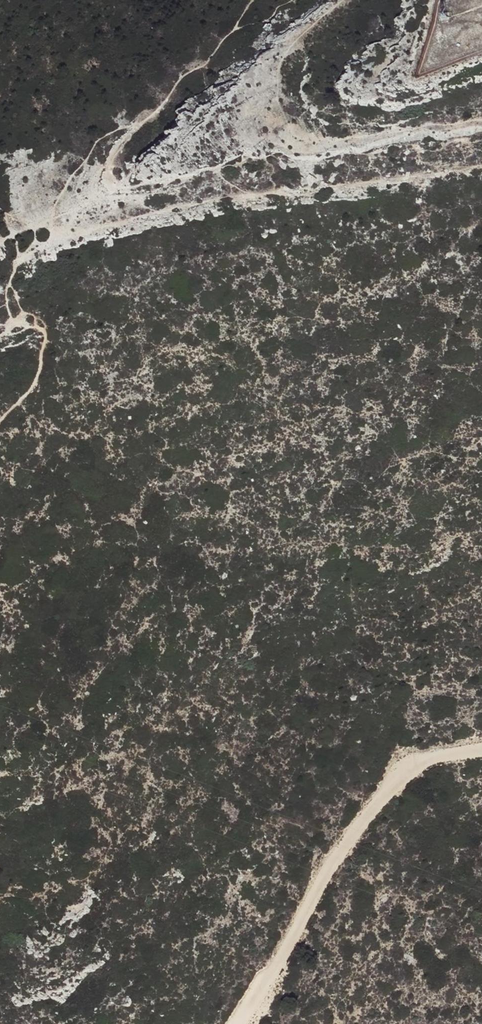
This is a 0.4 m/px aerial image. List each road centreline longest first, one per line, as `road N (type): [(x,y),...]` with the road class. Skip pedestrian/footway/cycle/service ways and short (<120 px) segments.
road 1 (track): [(481,746),(406,770),(369,812),(247,1023)]

